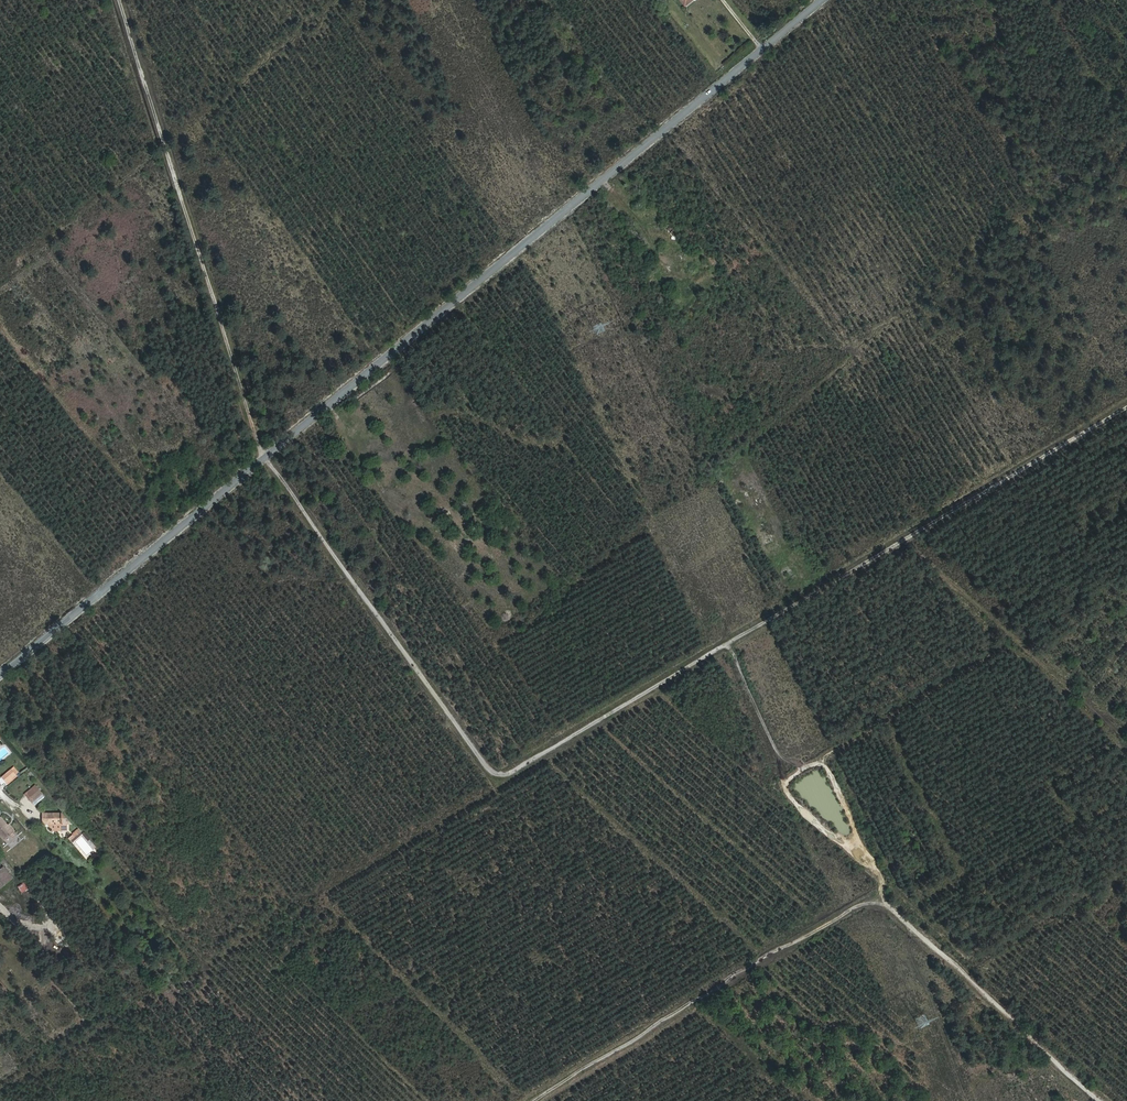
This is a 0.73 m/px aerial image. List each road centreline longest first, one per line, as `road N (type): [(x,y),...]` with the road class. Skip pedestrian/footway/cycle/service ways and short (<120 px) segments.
road 1 (track): [(728,642),(508,775),(484,763),(264,458),(118,0)]
road 2 (residential): [(0,675),(822,0)]
road 3 (track): [(1126,735),(775,418),(604,179)]
road 4 (track): [(1107,1100),(889,908),(864,906),(536,1100)]
road 5 (track): [(728,642),(781,754),(798,771),(788,789),(795,807),(885,883),(884,907)]
road 6 (track): [(1126,398),(904,532)]
road 7 (track): [(910,539),(728,642)]

